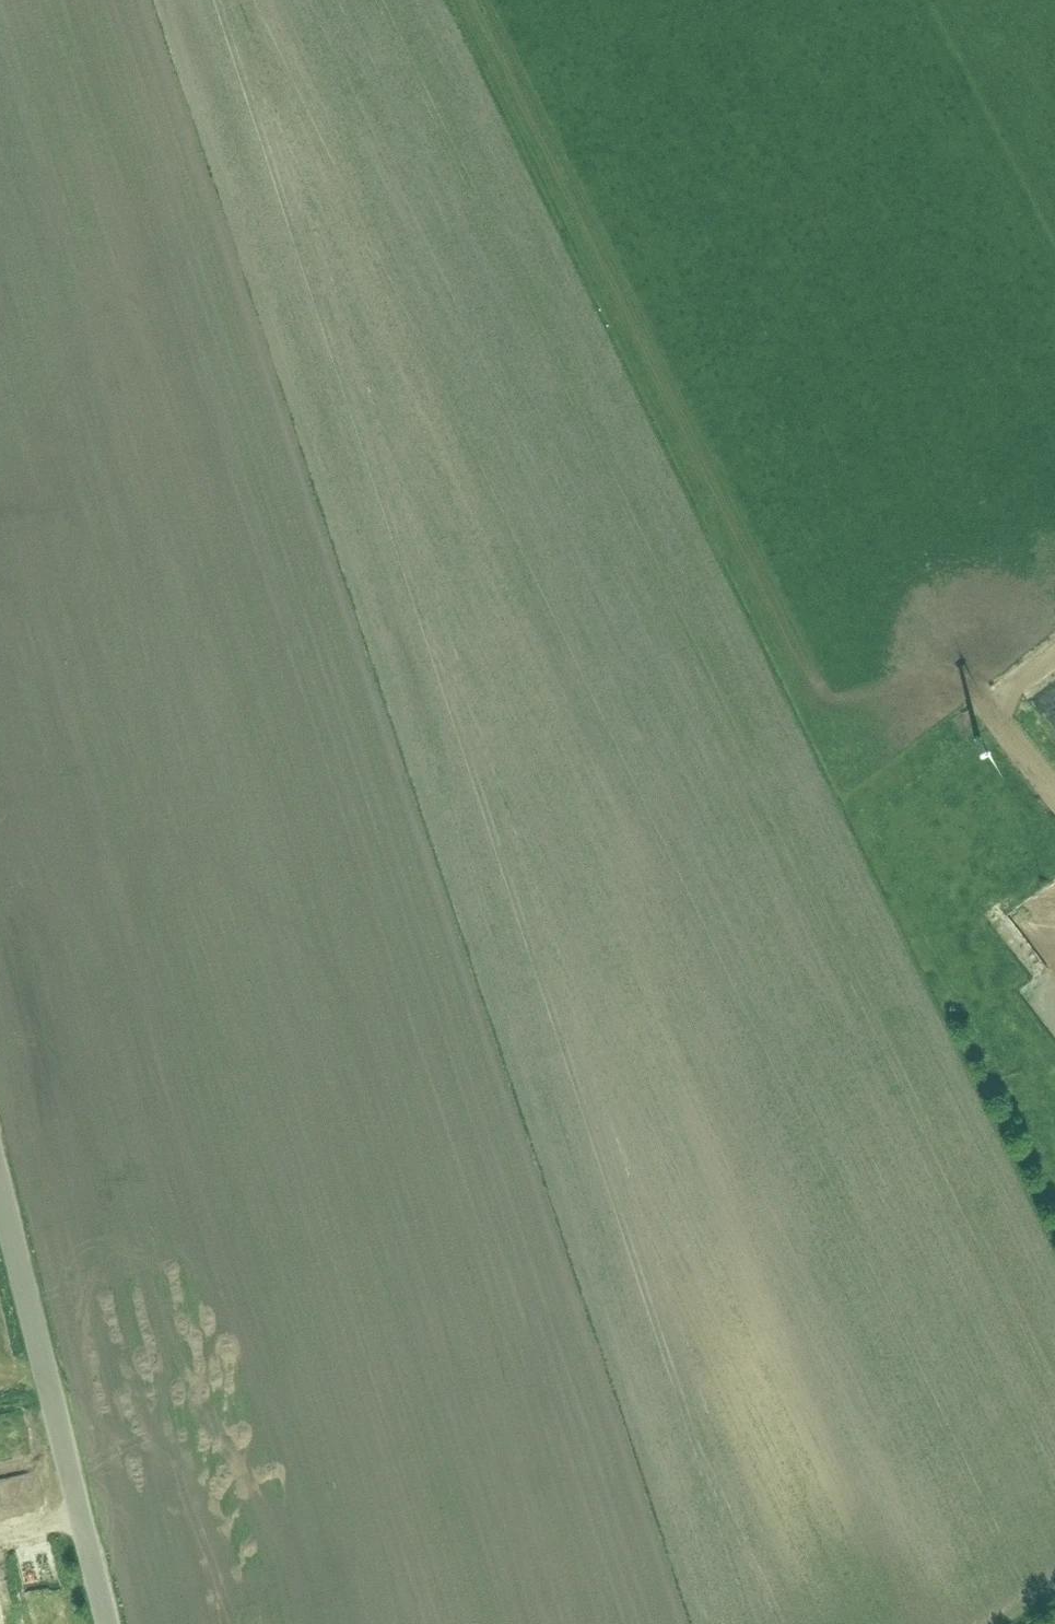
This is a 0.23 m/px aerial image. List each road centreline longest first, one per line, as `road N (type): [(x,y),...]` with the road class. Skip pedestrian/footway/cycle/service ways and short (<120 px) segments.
road 1 (unclassified): [(105,1623),(0,1203)]

